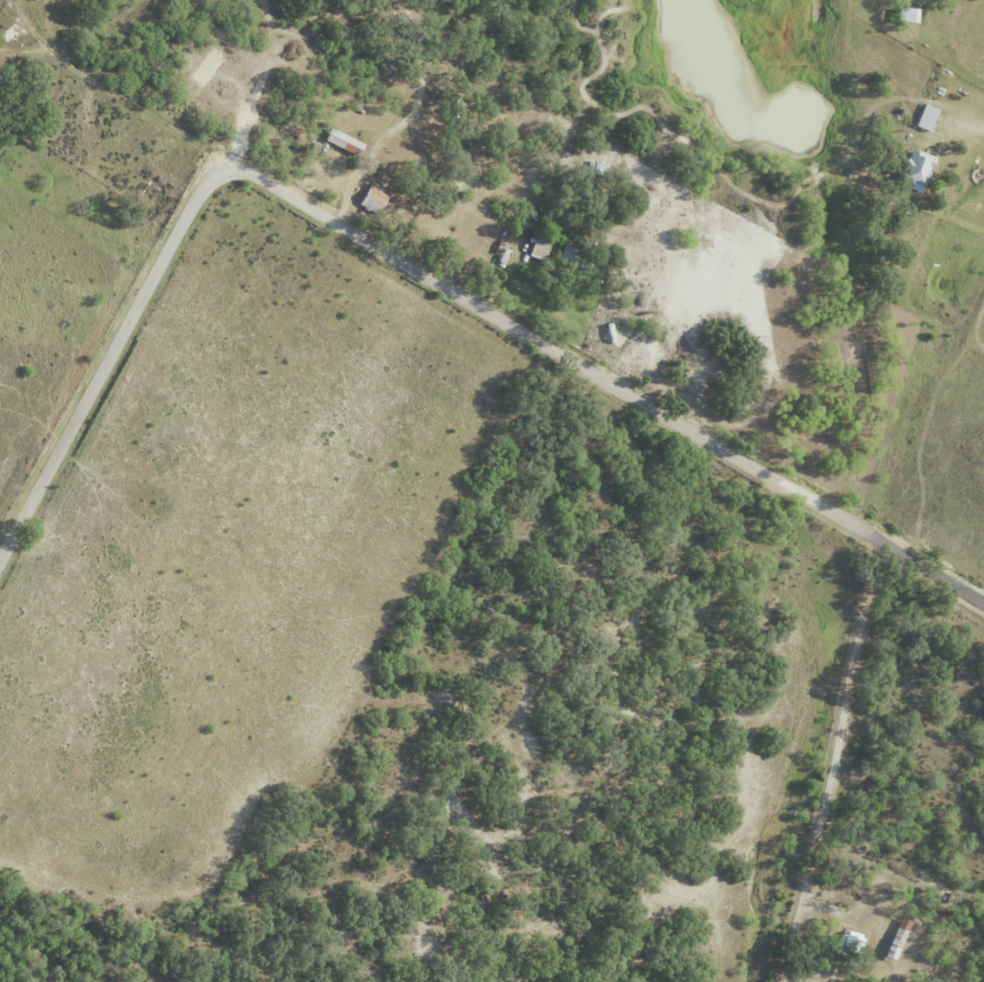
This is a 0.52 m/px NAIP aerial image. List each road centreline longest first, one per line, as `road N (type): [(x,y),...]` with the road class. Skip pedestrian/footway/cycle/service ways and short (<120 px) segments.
road 1 (residential): [(983,600),(259,176),(233,170)]
road 2 (residential): [(233,170),(201,187),(0,556)]

